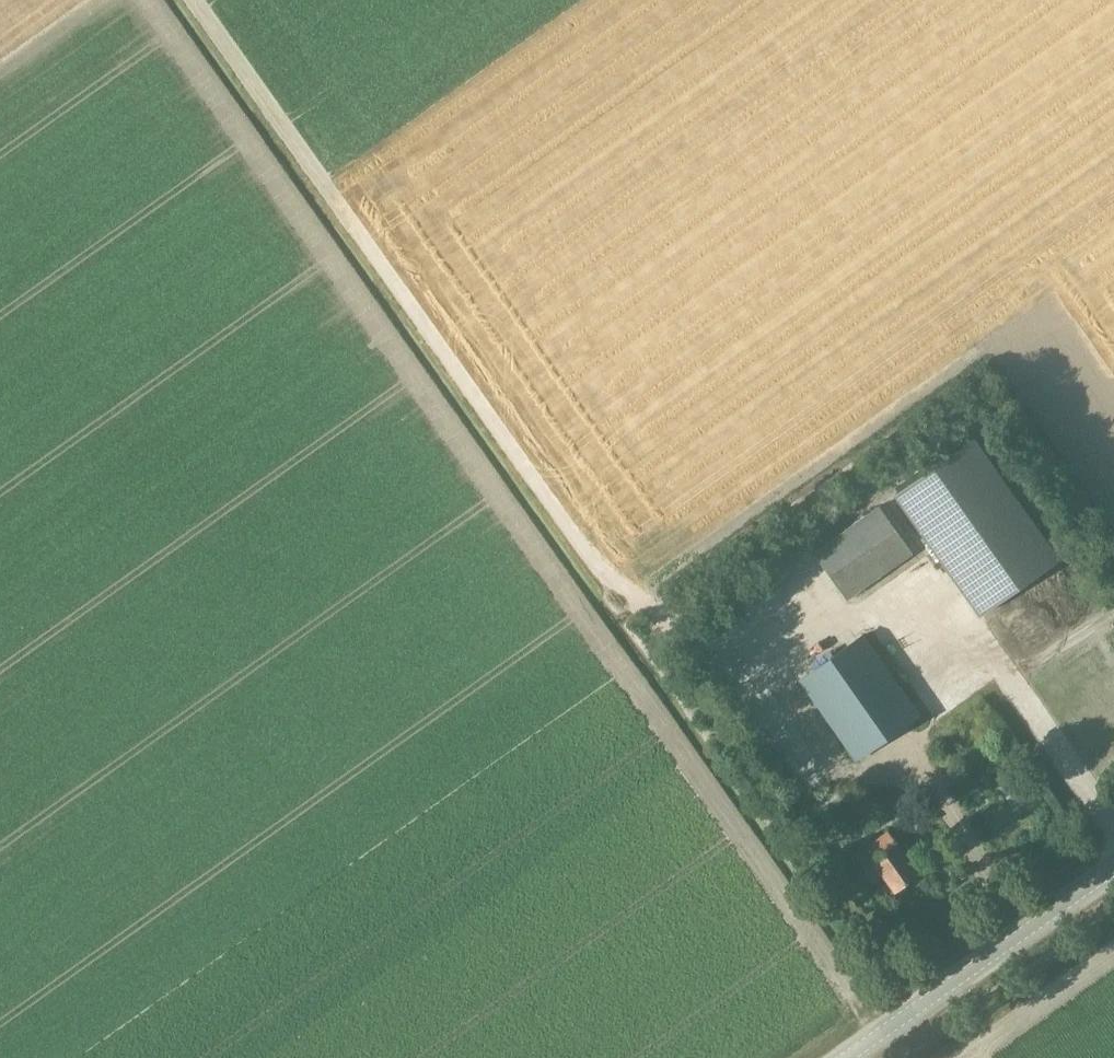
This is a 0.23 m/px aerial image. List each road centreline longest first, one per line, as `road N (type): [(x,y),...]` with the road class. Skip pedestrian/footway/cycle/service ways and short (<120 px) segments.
road 1 (unclassified): [(846,1057),(1113,869)]

